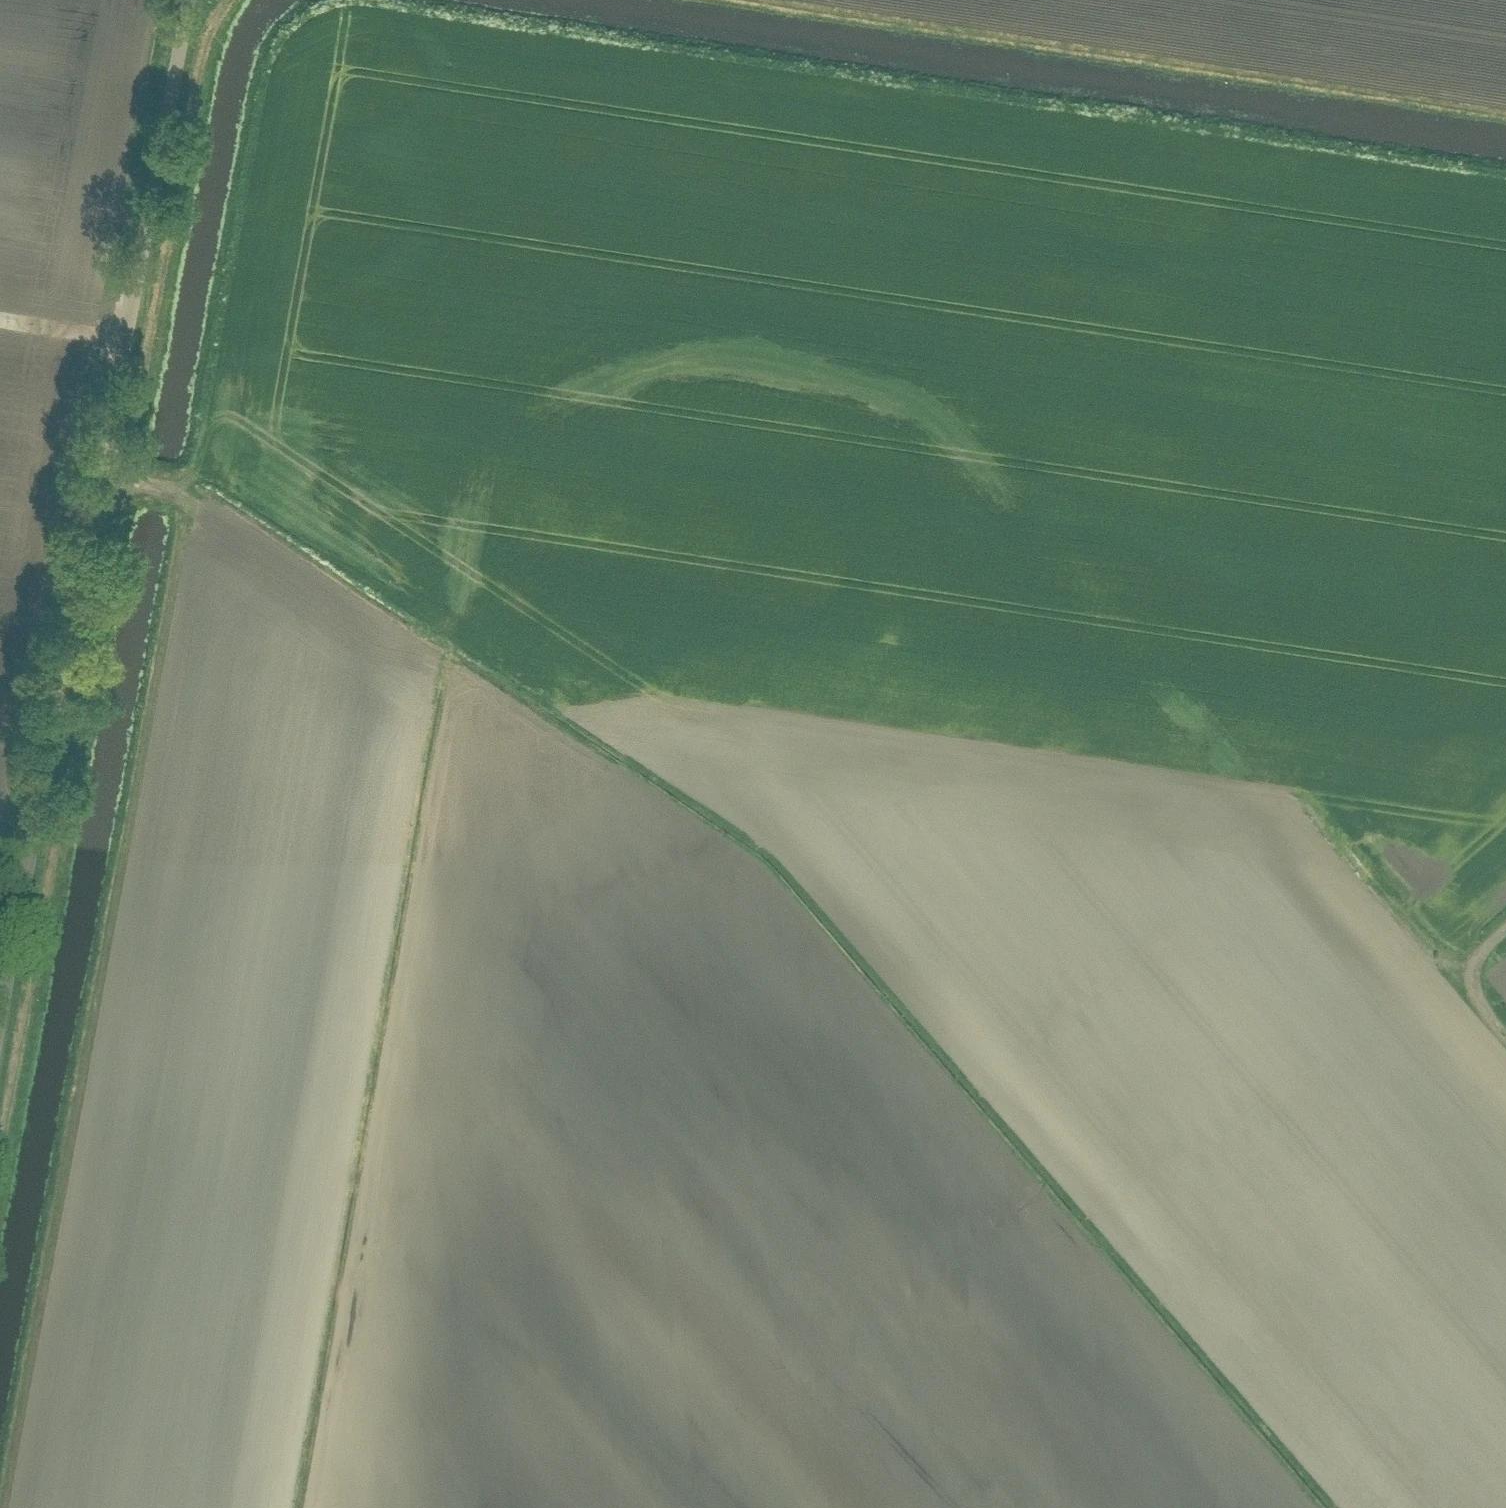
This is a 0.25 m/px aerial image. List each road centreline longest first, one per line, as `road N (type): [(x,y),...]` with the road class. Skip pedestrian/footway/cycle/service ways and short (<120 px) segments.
road 1 (unclassified): [(189,0),(0,1021)]

